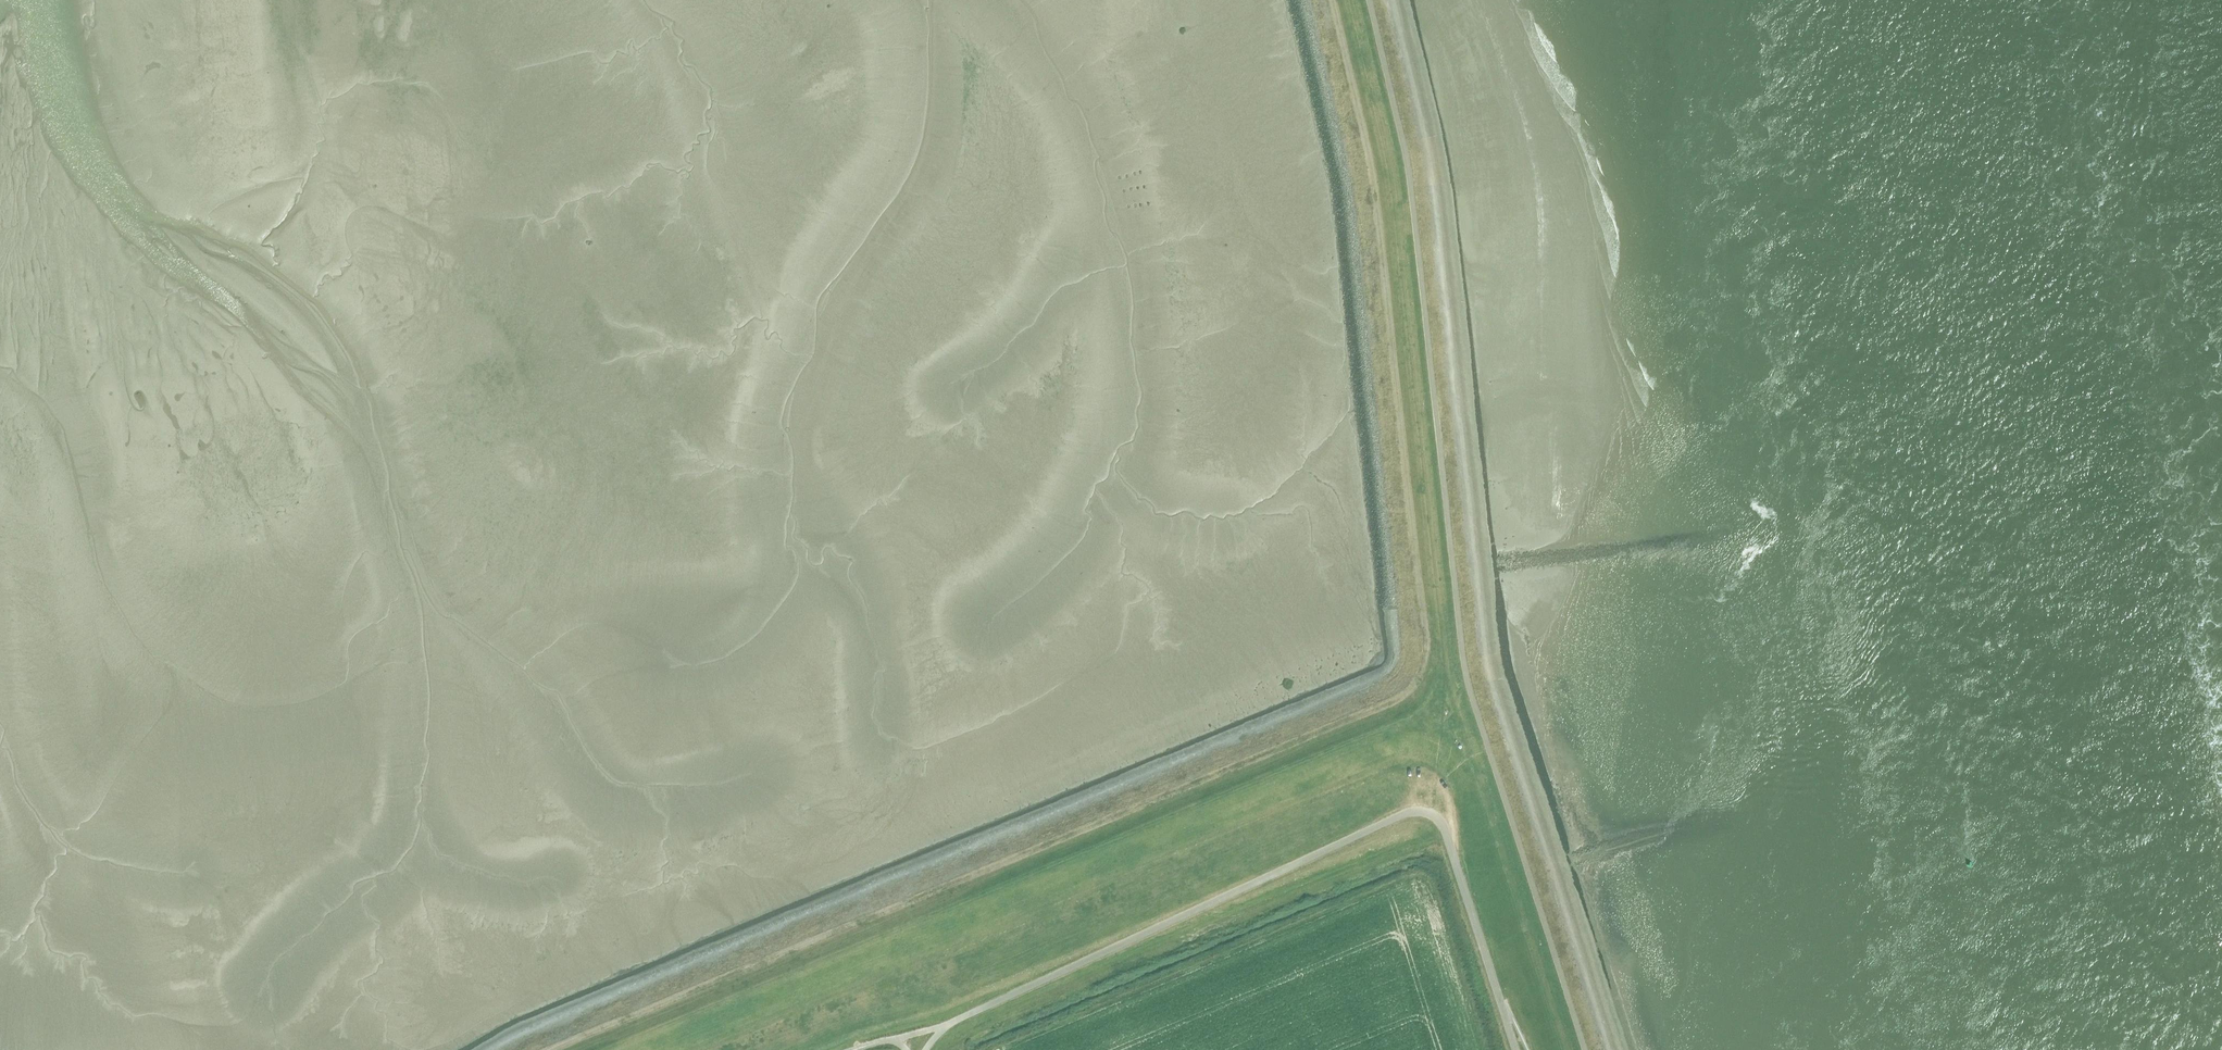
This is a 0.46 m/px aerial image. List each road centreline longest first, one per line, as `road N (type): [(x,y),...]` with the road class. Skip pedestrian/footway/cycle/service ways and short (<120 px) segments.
road 1 (unclassified): [(1517,1049),(1443,823),(1419,812),(946,1025)]

